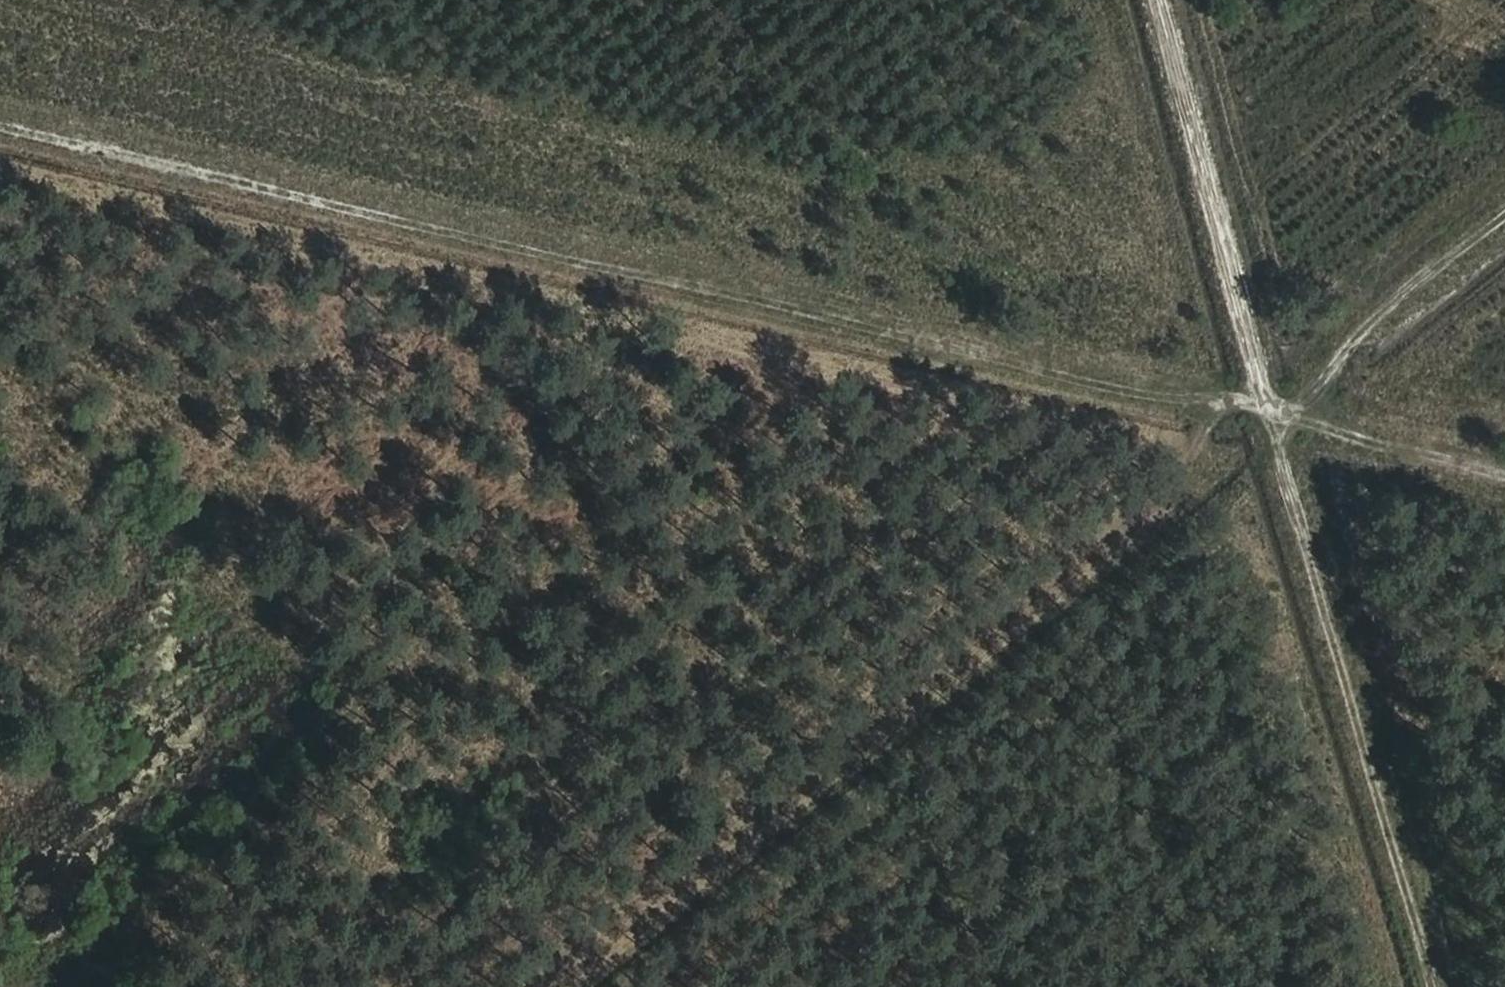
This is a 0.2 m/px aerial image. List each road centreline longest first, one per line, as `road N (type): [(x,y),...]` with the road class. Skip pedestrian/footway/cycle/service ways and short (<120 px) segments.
road 1 (track): [(0,95),(1504,452)]
road 2 (track): [(1456,986),(1168,0)]
road 3 (track): [(1504,222),(1285,400)]

